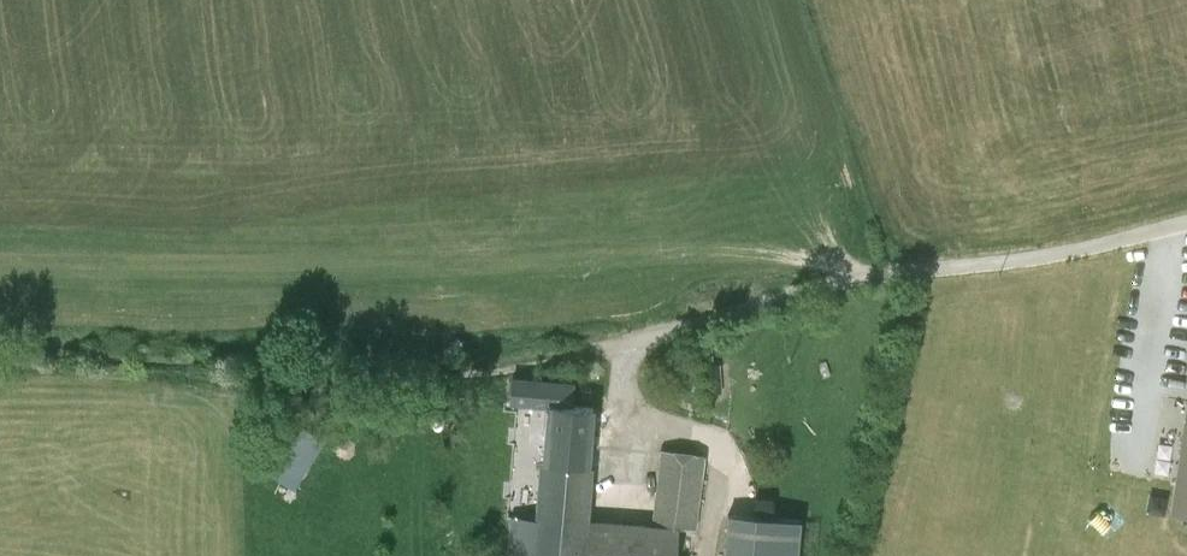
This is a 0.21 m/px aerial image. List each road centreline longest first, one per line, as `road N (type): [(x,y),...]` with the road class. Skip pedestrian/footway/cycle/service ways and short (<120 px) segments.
road 1 (track): [(0,352),(231,364),(449,362),(631,345)]
road 2 (unclassified): [(1186,221),(1031,257),(818,288),(631,345)]
road 3 (track): [(620,423),(706,444),(716,461),(706,555)]

